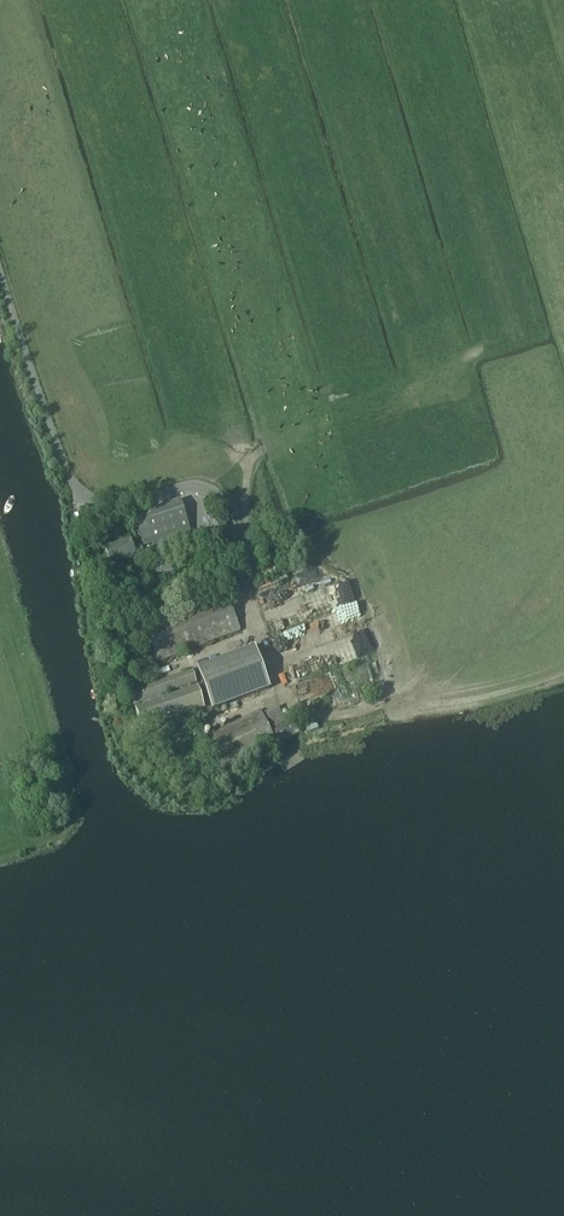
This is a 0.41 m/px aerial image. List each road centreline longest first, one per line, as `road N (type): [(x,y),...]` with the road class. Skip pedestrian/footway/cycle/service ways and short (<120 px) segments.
road 1 (track): [(563,667),(427,704),(327,719),(290,710),(235,536)]
road 2 (unclassified): [(235,536),(225,505),(201,487),(116,505),(84,497),(0,270)]

